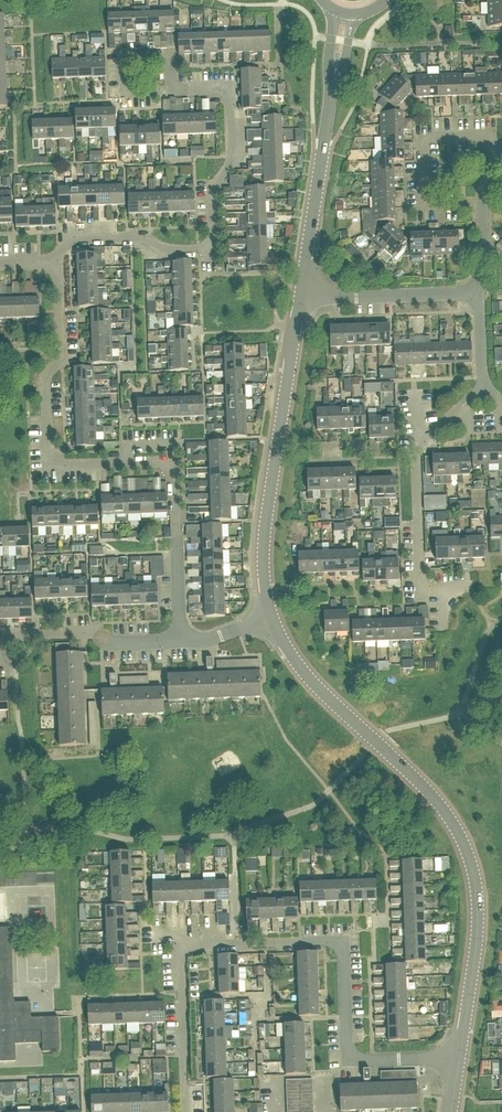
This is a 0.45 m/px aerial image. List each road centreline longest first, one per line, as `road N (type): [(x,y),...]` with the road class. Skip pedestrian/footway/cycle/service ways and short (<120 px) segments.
road 1 (tertiary): [(460,1058),(479,912),(465,846),(422,785),(298,667),(271,618)]
road 2 (residential): [(187,1111),(182,952),(192,946),(332,941),(345,952),(347,1050),(360,1061),(398,1060)]
road 3 (residential): [(56,262),(67,241),(144,238),(165,252),(216,250),(215,186),(232,164),(229,90),(172,92)]
road 4 (tertiary): [(271,618),(264,532),(299,297)]
road 5 (residential): [(122,464),(48,466),(45,381),(61,359),(56,262)]
road 6 (residential): [(466,589),(422,589),(416,449),(483,390)]
road 7 (residential): [(501,154),(485,137),(422,138),(424,205),(481,203)]
road 8 (tertiary): [(299,297),(331,92)]
road 9 (residential): [(181,641),(113,644),(96,632),(16,636),(0,651)]
road 10 (residential): [(299,297),(479,293)]
road 11 (residential): [(181,641),(178,462)]
road 12 (residential): [(172,92),(126,94),(126,65),(171,68)]

